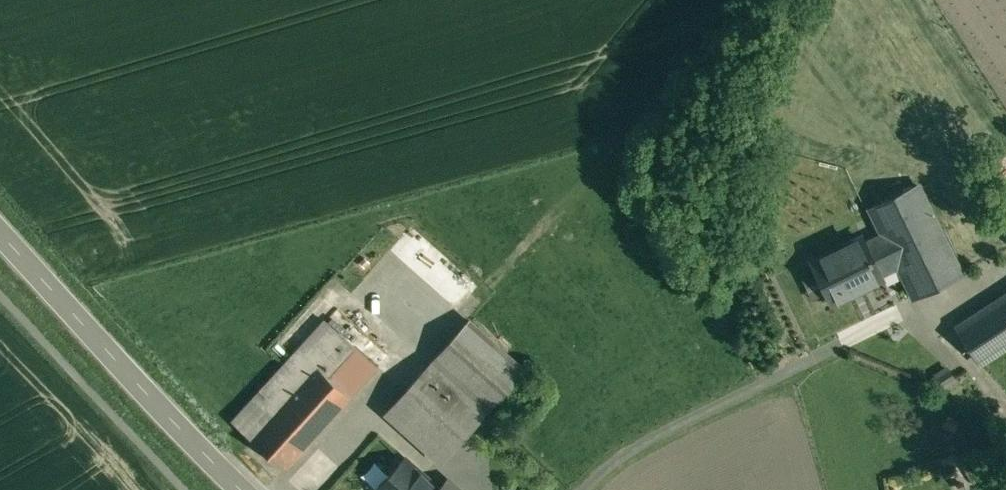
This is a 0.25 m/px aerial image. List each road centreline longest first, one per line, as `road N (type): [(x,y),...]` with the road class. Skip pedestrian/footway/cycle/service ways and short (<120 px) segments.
road 1 (secondary): [(0,231),(242,489)]

